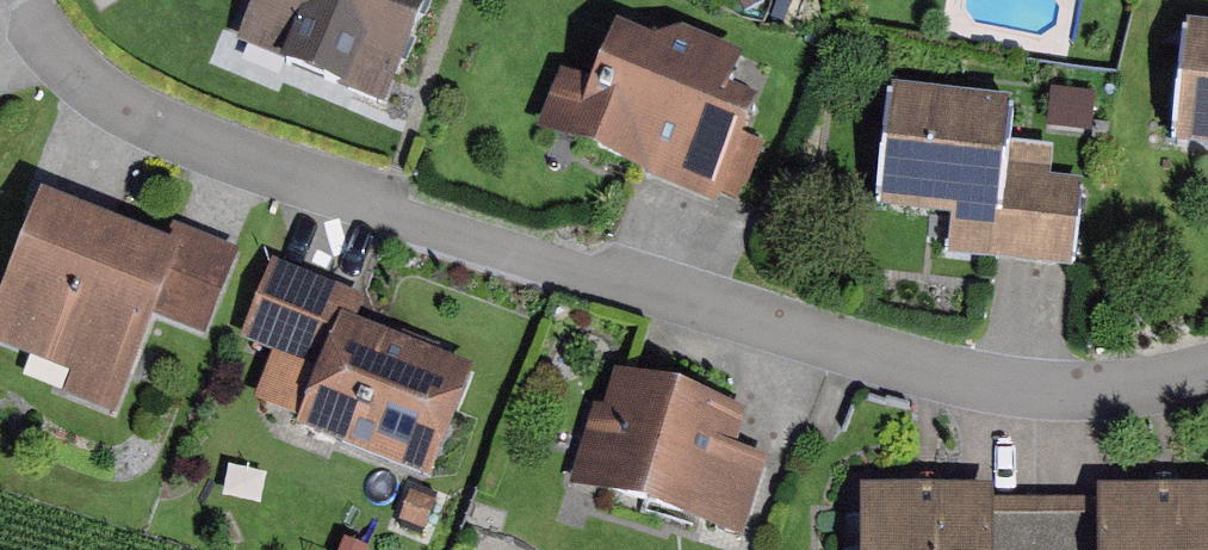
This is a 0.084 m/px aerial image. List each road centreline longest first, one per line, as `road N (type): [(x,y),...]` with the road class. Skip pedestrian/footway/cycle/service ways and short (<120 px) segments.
road 1 (residential): [(24,0),(37,31),(77,74),(142,120),(352,202),(944,379),(1029,395),(1114,391),(1207,373)]

